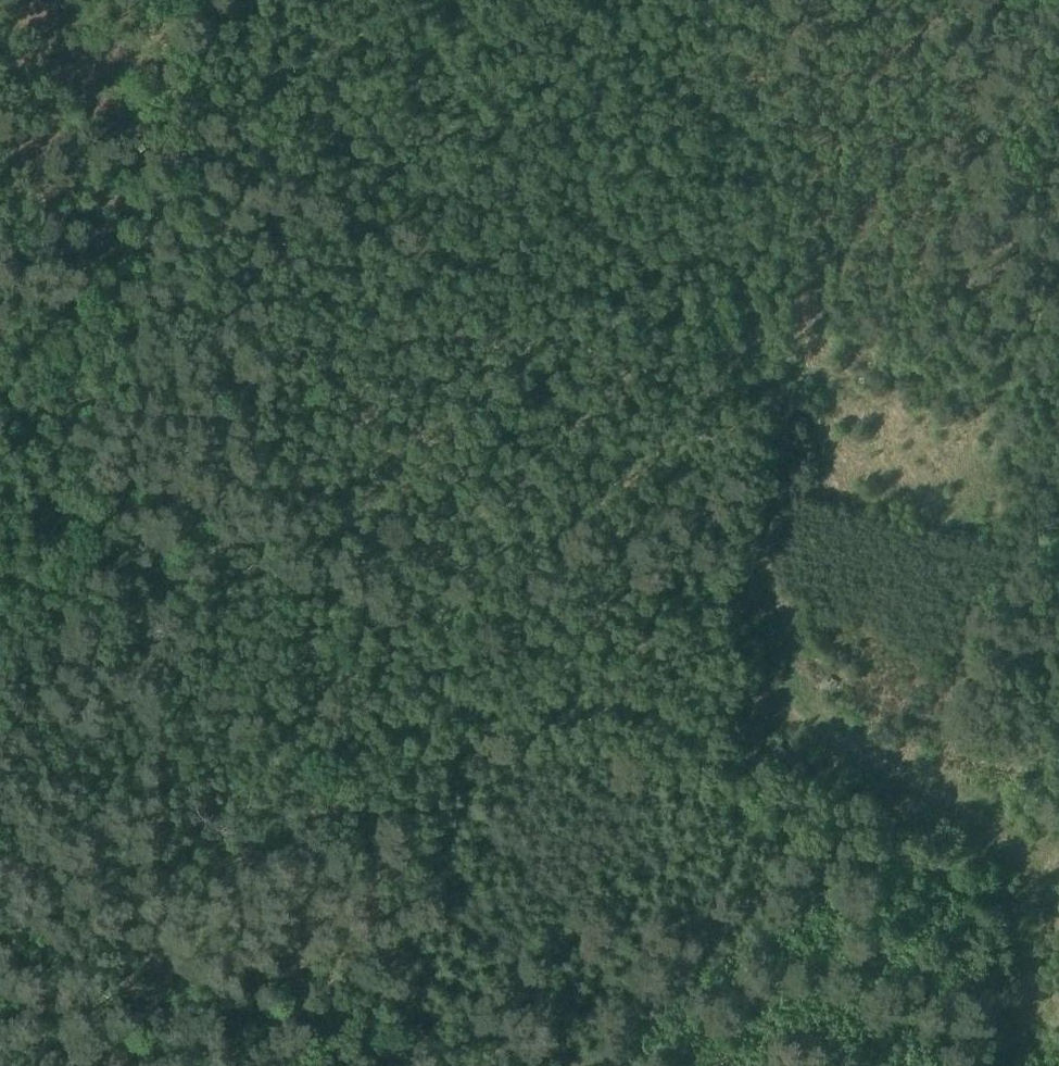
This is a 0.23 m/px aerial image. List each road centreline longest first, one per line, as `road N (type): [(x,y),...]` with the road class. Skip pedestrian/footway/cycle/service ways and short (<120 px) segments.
road 1 (track): [(1058,1001),(1006,831),(800,707),(753,706)]
road 2 (track): [(800,707),(764,588),(759,540),(769,451),(811,323)]

